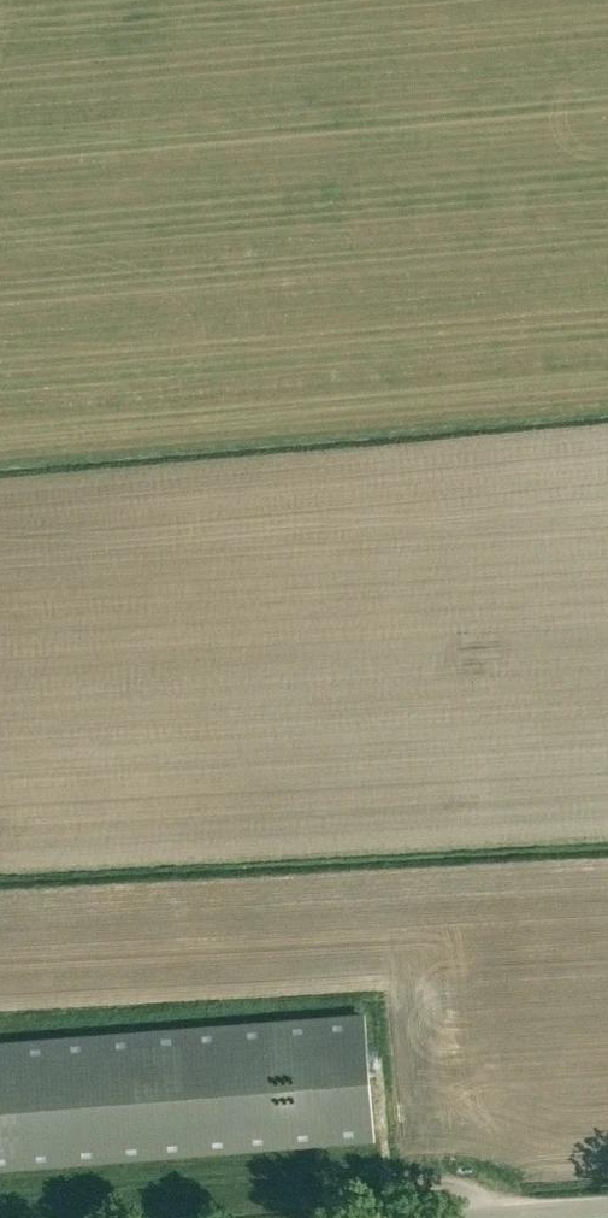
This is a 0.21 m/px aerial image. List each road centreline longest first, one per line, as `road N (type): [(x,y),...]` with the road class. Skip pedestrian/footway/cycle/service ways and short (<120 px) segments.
road 1 (unclassified): [(473,1217),(607,1207)]

